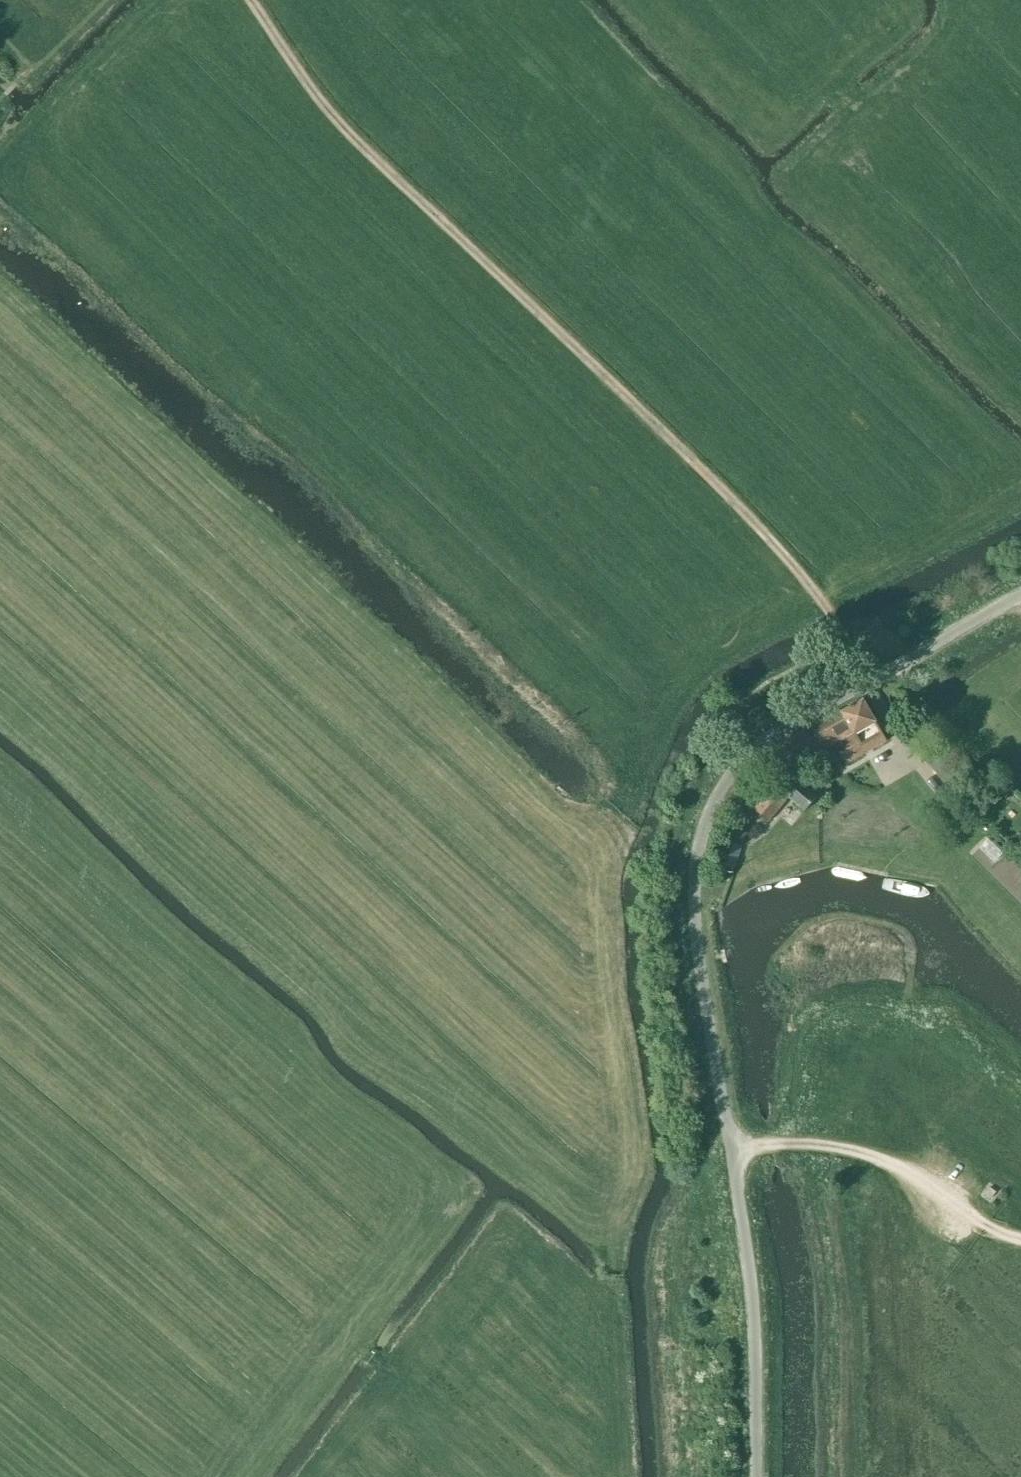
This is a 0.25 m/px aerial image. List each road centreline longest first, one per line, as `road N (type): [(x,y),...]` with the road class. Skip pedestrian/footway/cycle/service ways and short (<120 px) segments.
road 1 (track): [(252,0),(344,129),(753,522),(846,632),(873,687)]

